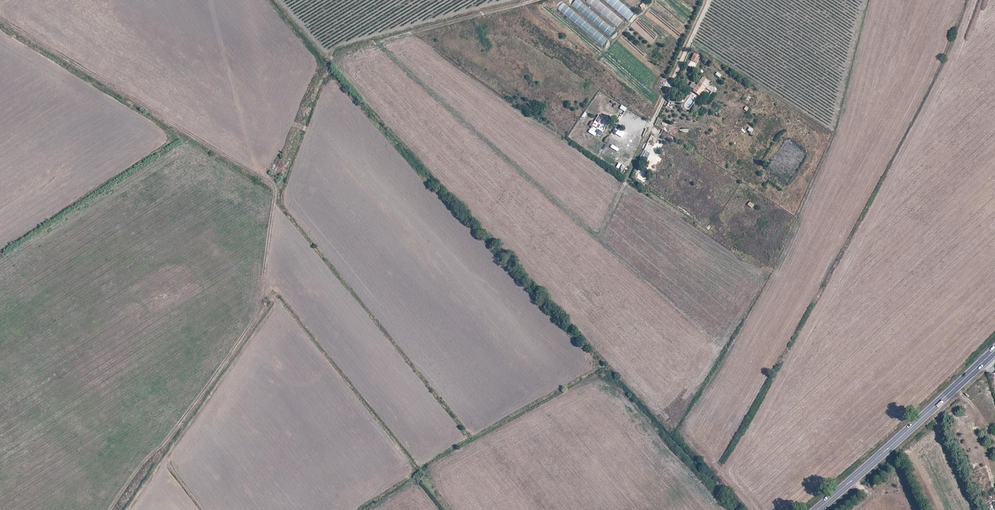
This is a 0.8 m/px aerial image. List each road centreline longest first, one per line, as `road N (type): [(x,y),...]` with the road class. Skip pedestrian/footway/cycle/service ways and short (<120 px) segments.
road 1 (primary): [(994,350),(816,509)]
road 2 (track): [(709,0),(650,126)]

